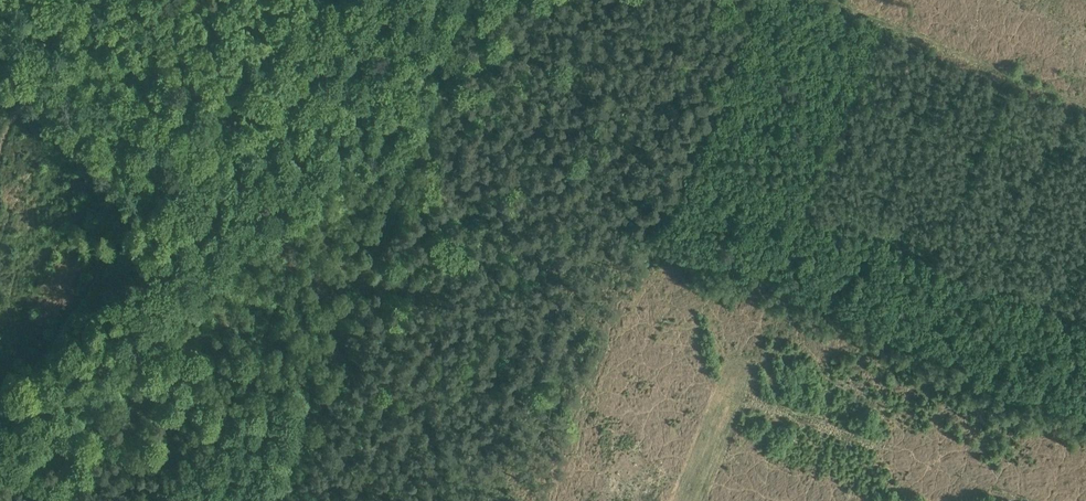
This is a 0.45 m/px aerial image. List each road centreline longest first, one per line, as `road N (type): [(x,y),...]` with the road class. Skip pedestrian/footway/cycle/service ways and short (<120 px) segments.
road 1 (track): [(296,0),(0,393)]
road 2 (track): [(853,0),(1085,95)]

